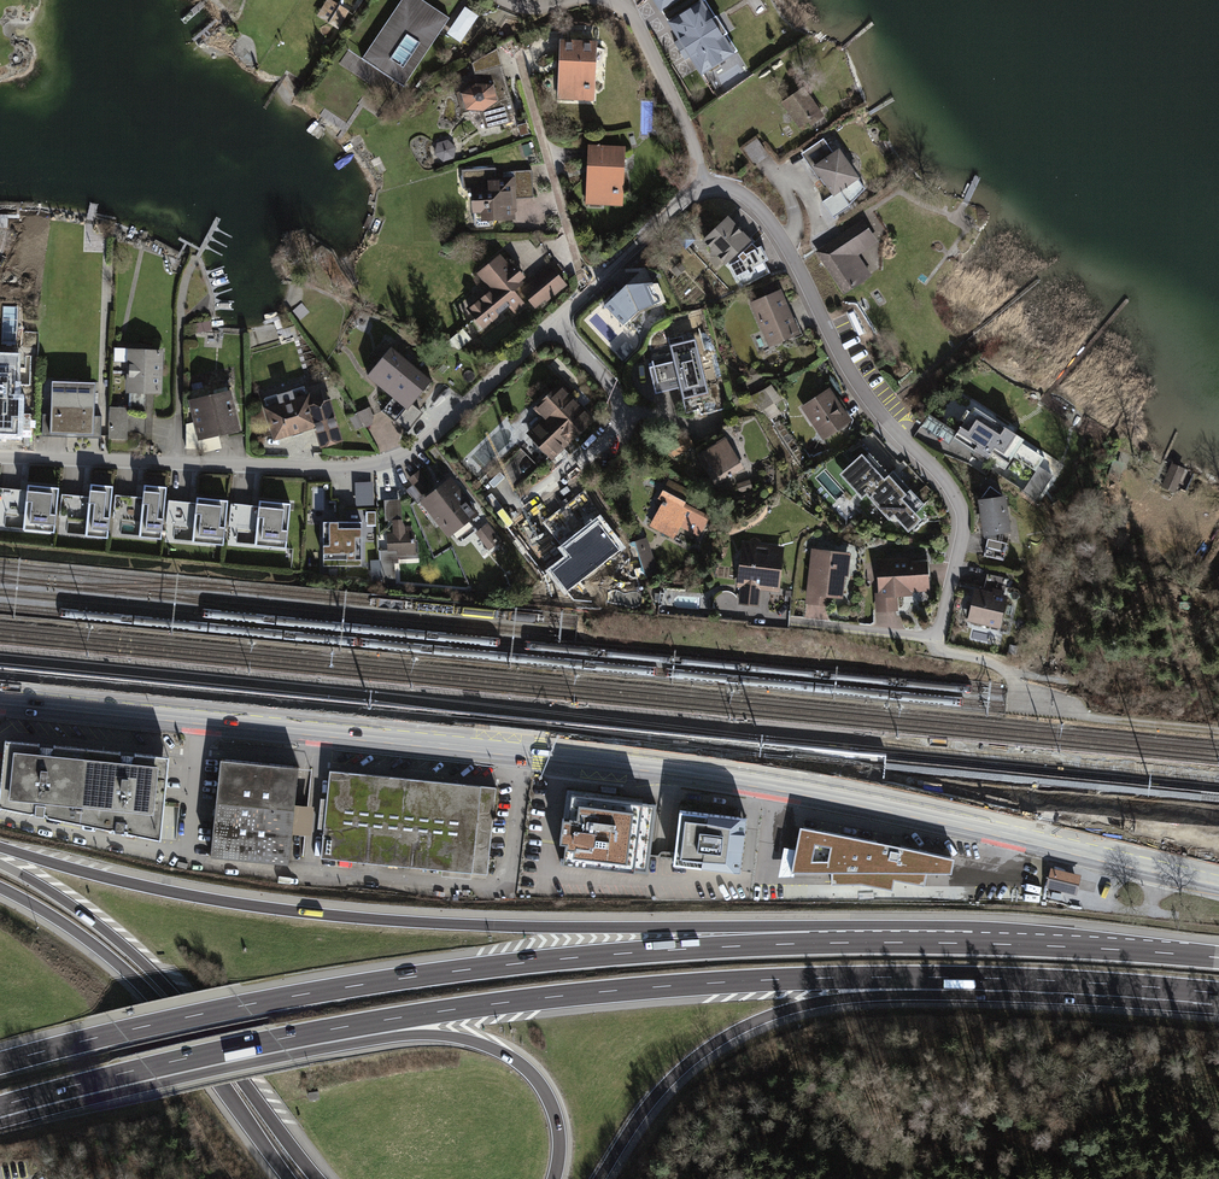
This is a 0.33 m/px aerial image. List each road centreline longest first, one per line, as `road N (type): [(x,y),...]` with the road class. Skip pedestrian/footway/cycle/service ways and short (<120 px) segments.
road 1 (primary): [(1218,884),(790,786),(0,699)]
road 2 (motorway): [(996,944),(733,946),(467,969),(245,1005),(0,1063)]
road 3 (motorway): [(996,944),(332,915),(171,891),(0,848)]
road 4 (residential): [(705,190),(405,454),(338,469),(0,456)]
road 5 (motorway): [(279,1039),(628,990),(995,979)]
road 6 (residential): [(935,638),(961,540),(952,496),(840,361),(780,240),(750,203),(705,190)]
road 7 (motorway): [(600,1178),(666,1085),(738,1031),(808,1005),(995,979)]
road 8 (motorway): [(320,1178),(156,975),(78,909),(0,863)]
road 9 (motorway): [(0,888),(71,929),(141,987),(287,1178)]
road 10 (motorway): [(279,1039),(429,1034),(508,1054),(552,1103),(560,1144),(555,1178)]
road 11 (motorway): [(0,1107),(279,1039)]
road 12 (motorway): [(995,979),(1218,993)]
road 13 (motorway): [(1218,957),(996,944)]
road 14 (residential): [(705,190),(693,144),(636,21),(607,0)]
road 15 (residential): [(935,638),(793,621)]

